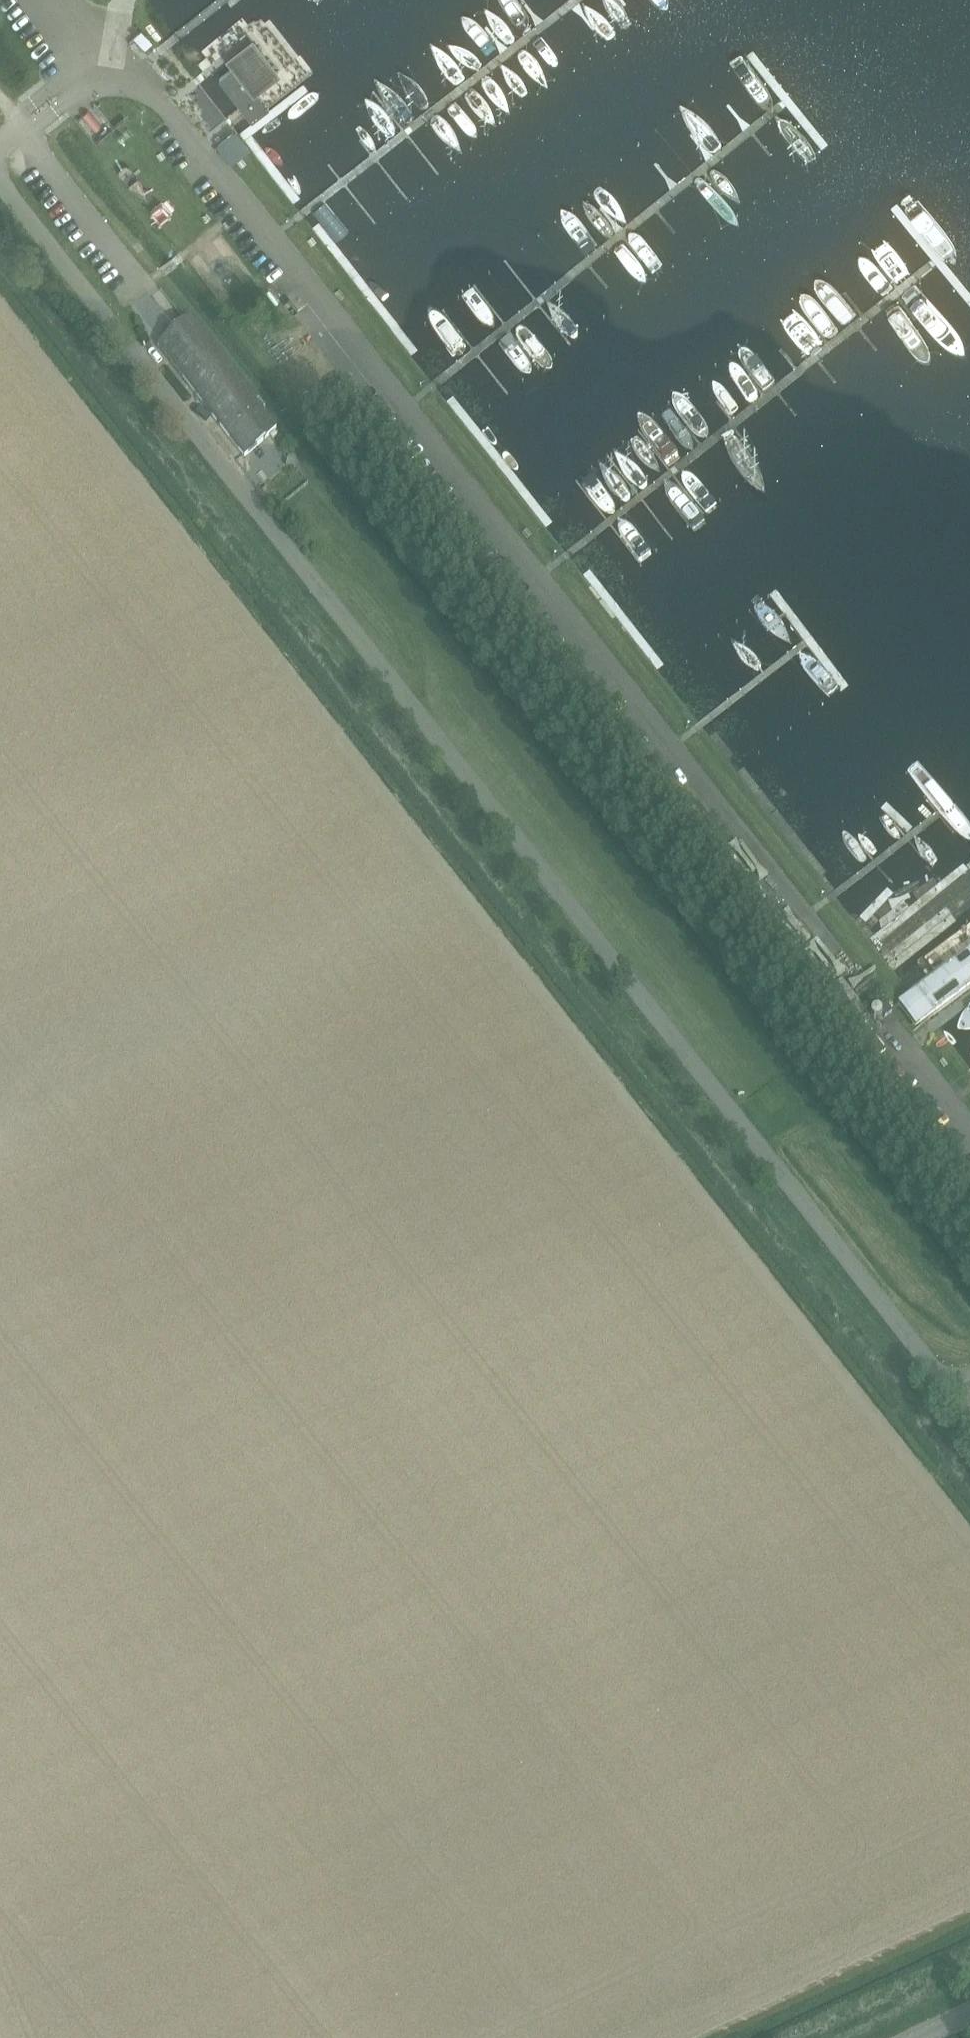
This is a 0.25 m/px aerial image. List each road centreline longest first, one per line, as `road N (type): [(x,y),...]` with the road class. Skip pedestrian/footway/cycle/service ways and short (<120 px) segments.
road 1 (unclassified): [(969,1410),(0,184)]

